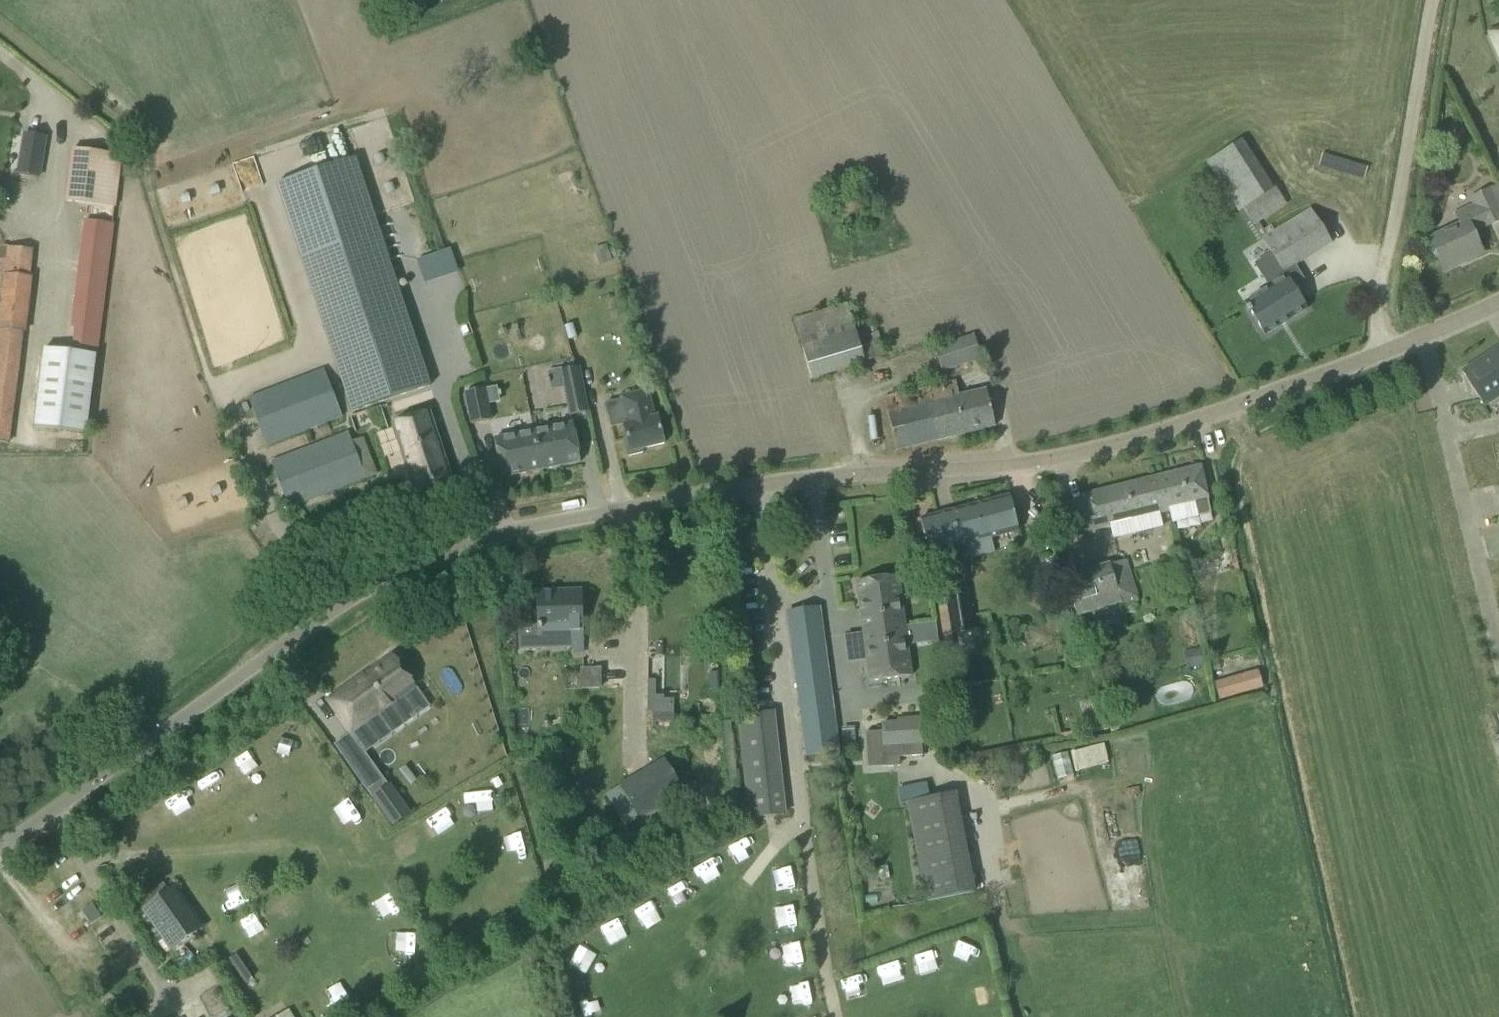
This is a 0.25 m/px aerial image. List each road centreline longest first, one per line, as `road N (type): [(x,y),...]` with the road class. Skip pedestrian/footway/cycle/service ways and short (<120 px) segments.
road 1 (unclassified): [(0,846),(336,607),(403,569),(498,534),(692,494),(1105,449),(1376,352)]
road 2 (track): [(1376,352),(1381,271),(1432,0)]
road 3 (residential): [(1376,352),(1498,301)]

